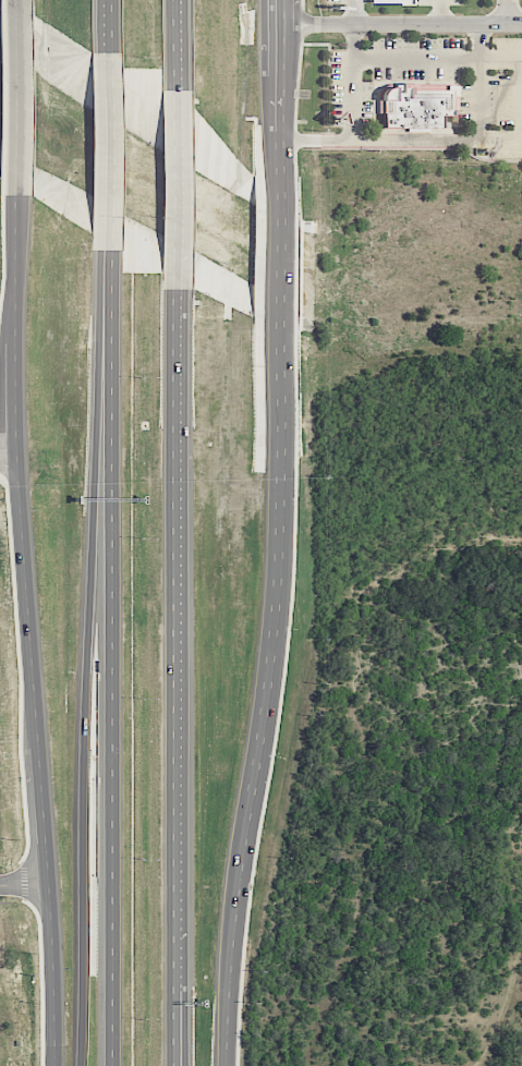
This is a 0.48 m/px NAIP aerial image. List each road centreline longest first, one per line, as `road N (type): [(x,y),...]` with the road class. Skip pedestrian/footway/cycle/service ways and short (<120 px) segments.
road 1 (secondary): [(16,195),(15,459),(55,1065)]
road 2 (secondary): [(222,1065),(226,965),(269,667),(281,516),(281,310)]
road 3 (motorway): [(107,353),(84,505),(81,876),(70,1065)]
road 4 (motorway): [(107,353),(113,1065)]
road 5 (motorway): [(175,807),(175,280)]
road 6 (motorway): [(193,1065),(175,807)]
road 7 (motorway): [(172,1065),(175,807)]
road 8 (motorway): [(105,48),(106,257)]
road 9 (secondary): [(281,209),(281,0)]
road 10 (secondary): [(15,0),(16,195)]
road 11 (motorway): [(175,280),(174,105)]

